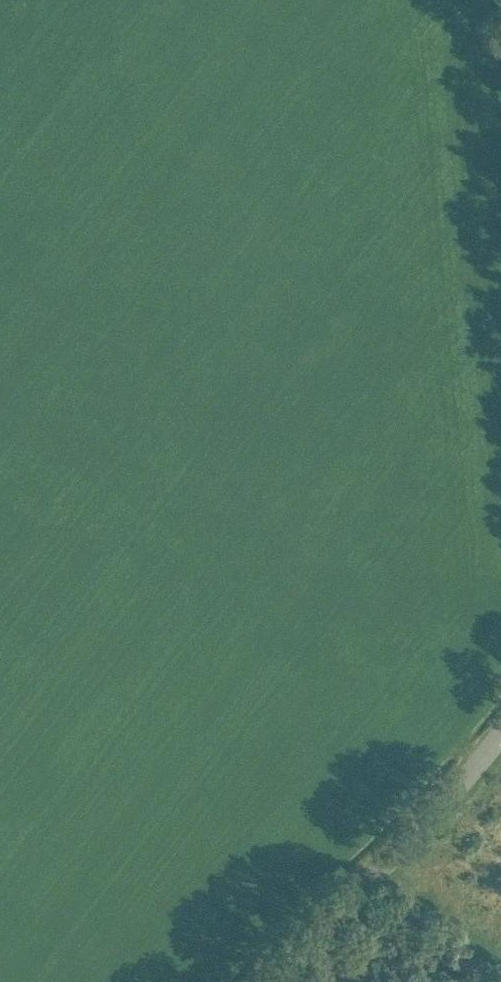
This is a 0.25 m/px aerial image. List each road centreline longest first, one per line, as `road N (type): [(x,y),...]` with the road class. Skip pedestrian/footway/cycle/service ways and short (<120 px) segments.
road 1 (unclassified): [(270,981),(500,728)]

